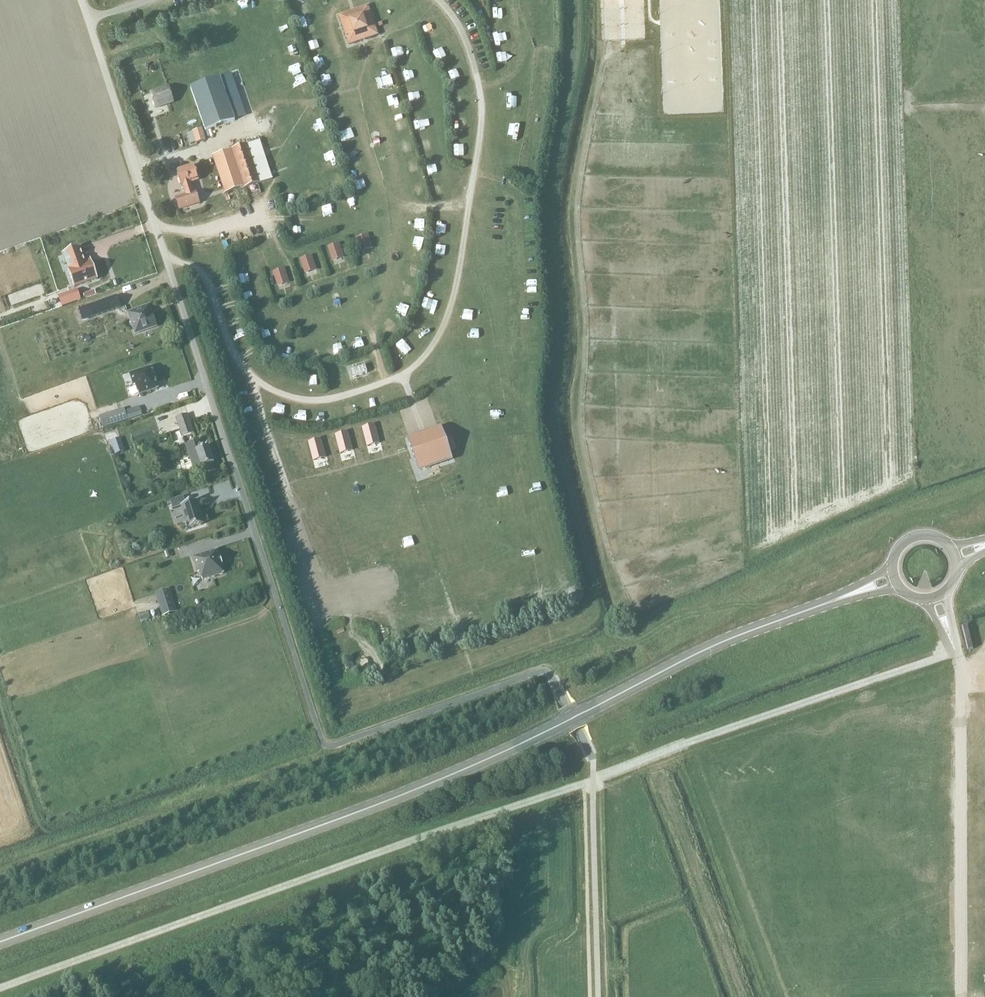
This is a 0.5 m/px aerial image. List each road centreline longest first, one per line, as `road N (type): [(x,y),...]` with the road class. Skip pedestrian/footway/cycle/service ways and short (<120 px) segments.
road 1 (secondary): [(0,942),(431,784),(729,640),(820,606)]
road 2 (unclassified): [(321,739),(83,0)]
road 3 (track): [(961,667),(961,996)]

